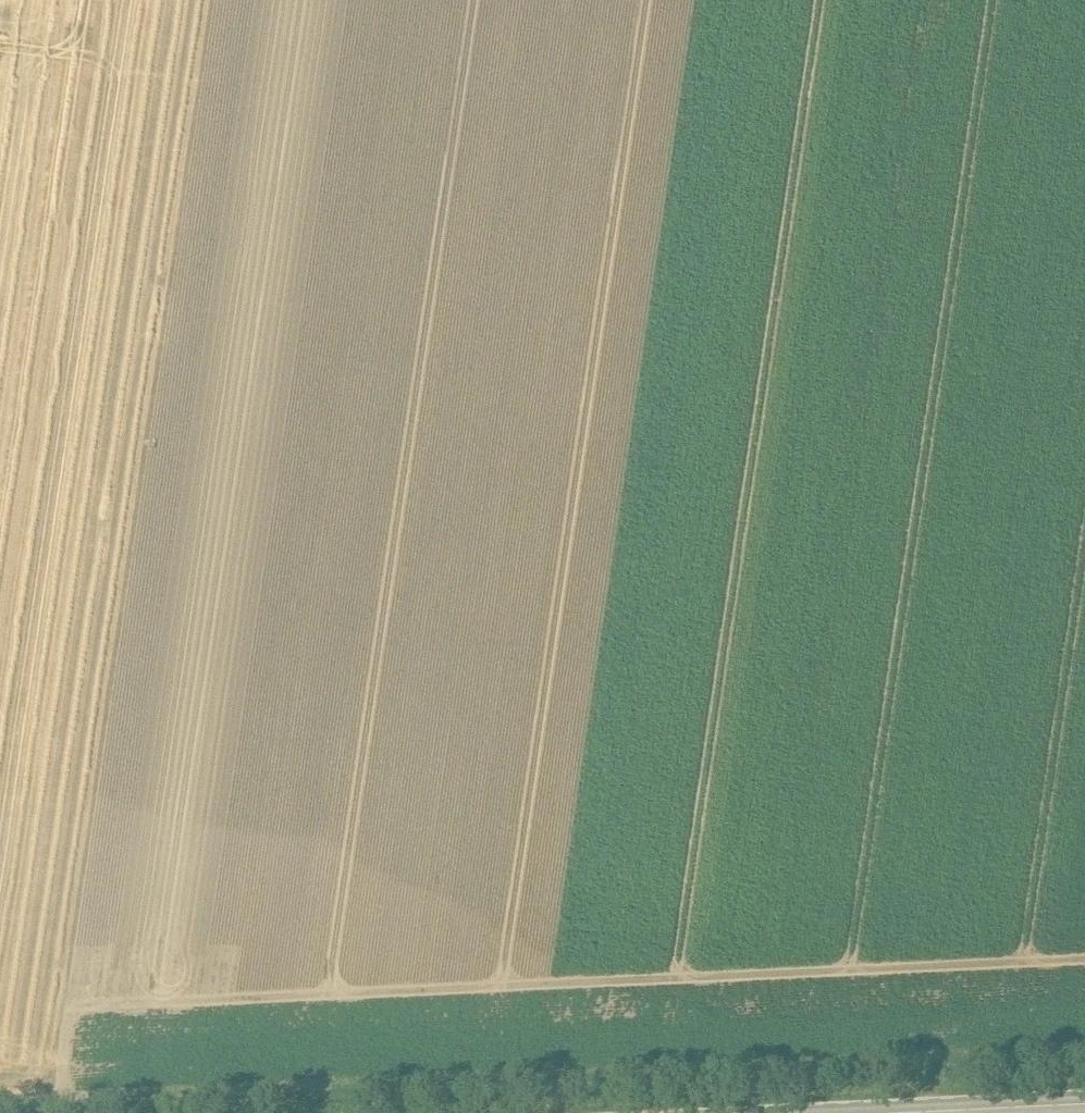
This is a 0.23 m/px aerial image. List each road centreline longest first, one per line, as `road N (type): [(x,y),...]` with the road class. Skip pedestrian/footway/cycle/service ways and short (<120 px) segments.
road 1 (secondary): [(936,1112),(1084,1106)]

